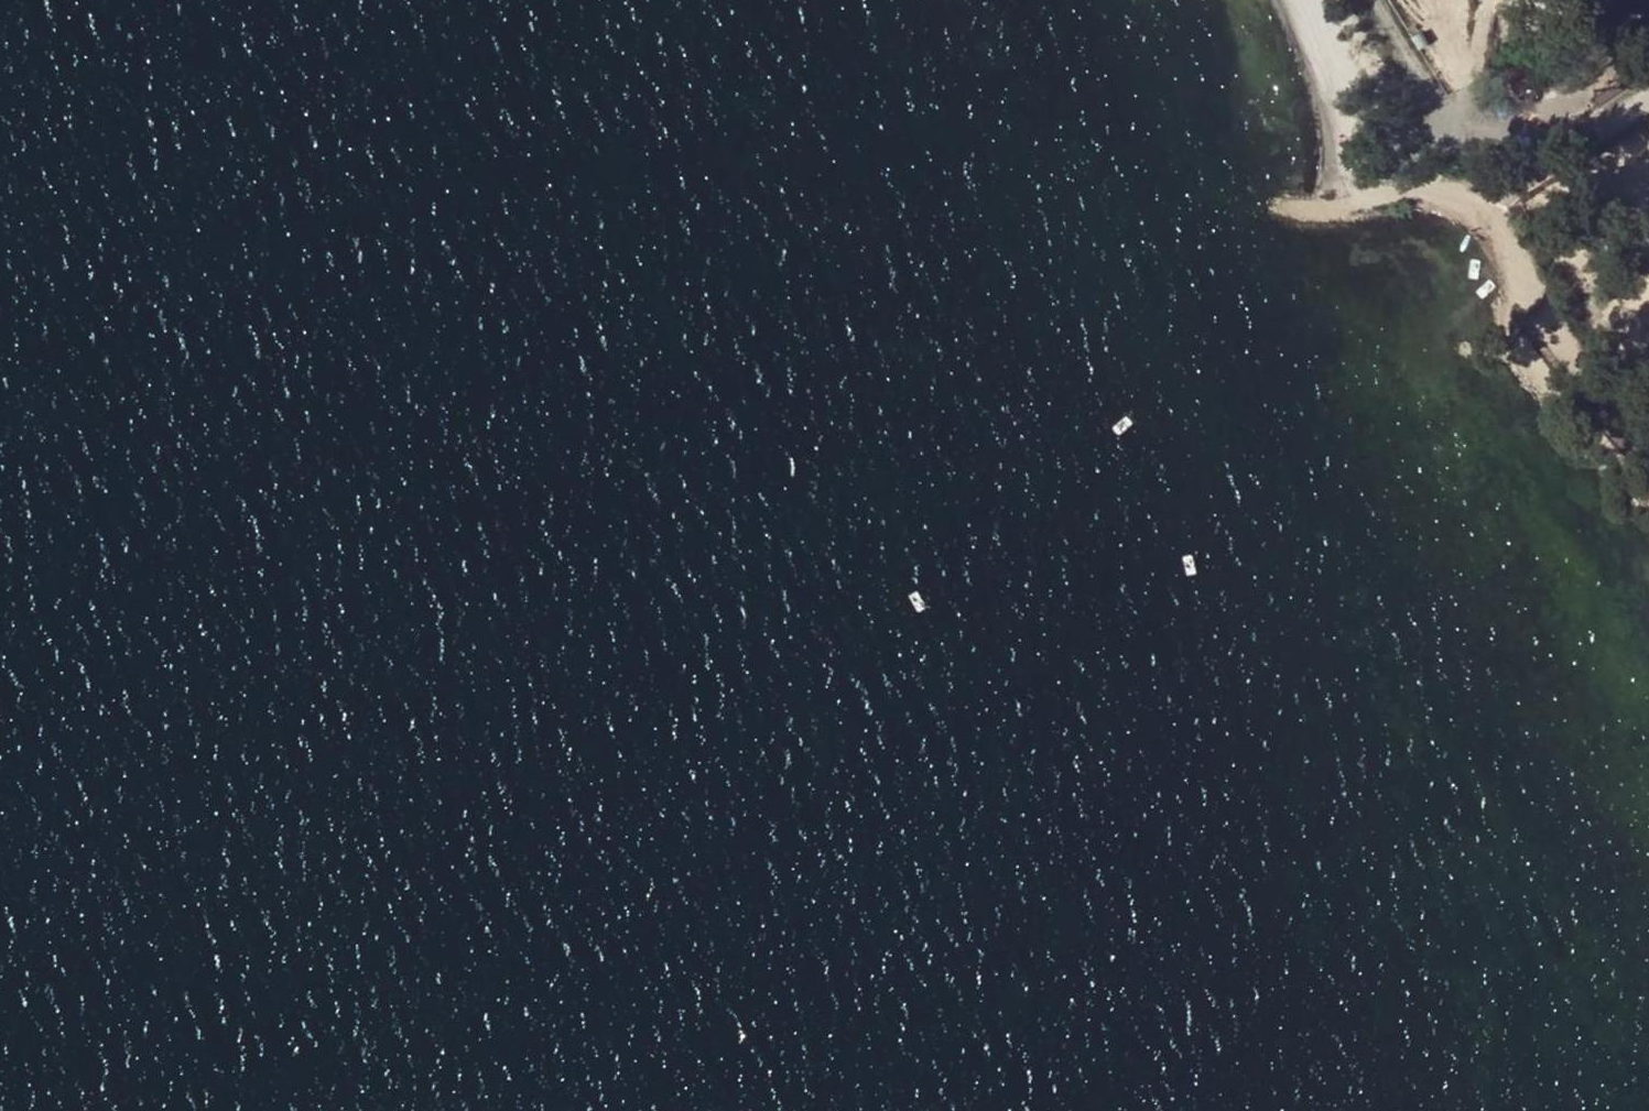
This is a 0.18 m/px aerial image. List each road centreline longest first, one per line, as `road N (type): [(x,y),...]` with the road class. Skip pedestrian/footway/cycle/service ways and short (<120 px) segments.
road 1 (residential): [(1390,195),(1432,196),(1487,231),(1648,458)]

